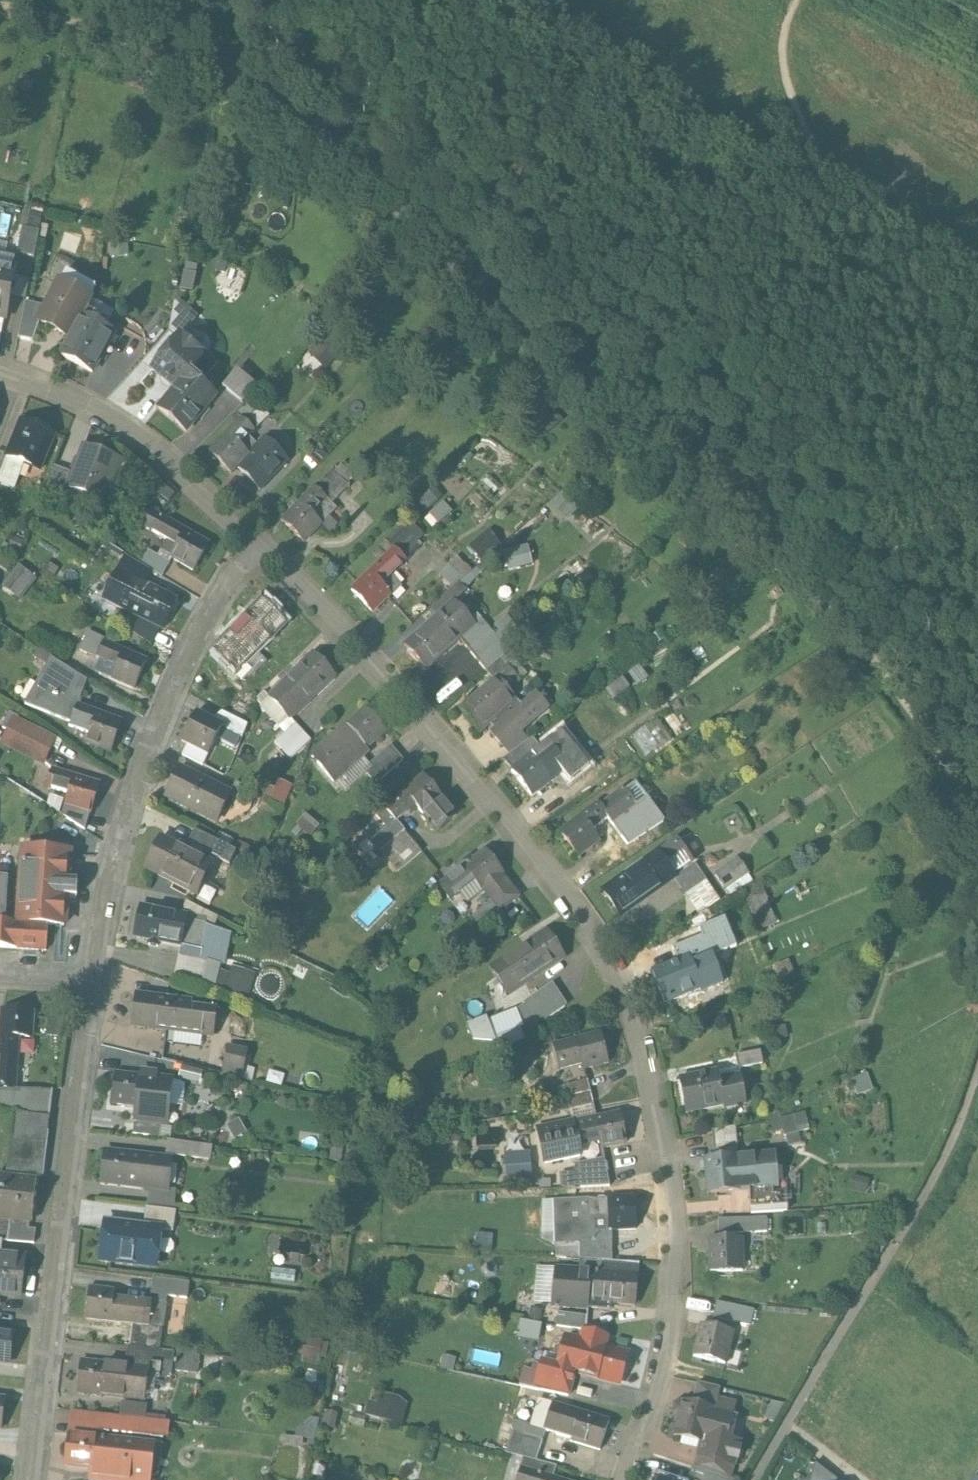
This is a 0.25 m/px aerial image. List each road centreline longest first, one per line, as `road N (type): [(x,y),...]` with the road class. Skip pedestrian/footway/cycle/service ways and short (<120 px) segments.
road 1 (residential): [(633,1479),(674,1326),(680,1186),(652,1063),(612,955),(548,859),(258,530)]
road 2 (residential): [(29,1479),(91,981)]
road 3 (residential): [(91,981),(103,866),(129,782),(205,608),(258,530)]
road 4 (track): [(756,1479),(934,1176),(977,1083)]
road 5 (residential): [(258,530),(107,397),(0,355)]

